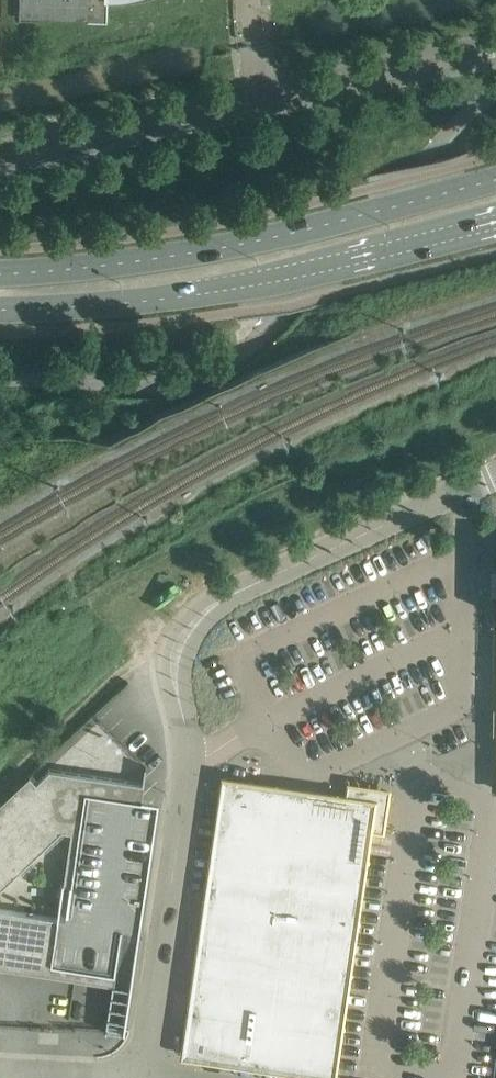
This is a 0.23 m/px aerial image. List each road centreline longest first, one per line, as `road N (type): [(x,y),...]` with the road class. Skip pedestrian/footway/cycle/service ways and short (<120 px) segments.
road 1 (unclassified): [(150,1073),(191,754),(178,701),(179,646),(218,601),(495,478)]
road 2 (unclassified): [(0,155),(495,49)]
road 3 (secondary): [(495,179),(249,244),(0,273)]
road 4 (secondary): [(0,310),(278,283),(495,229)]
road 5 (unclassified): [(12,1077),(150,1073)]

